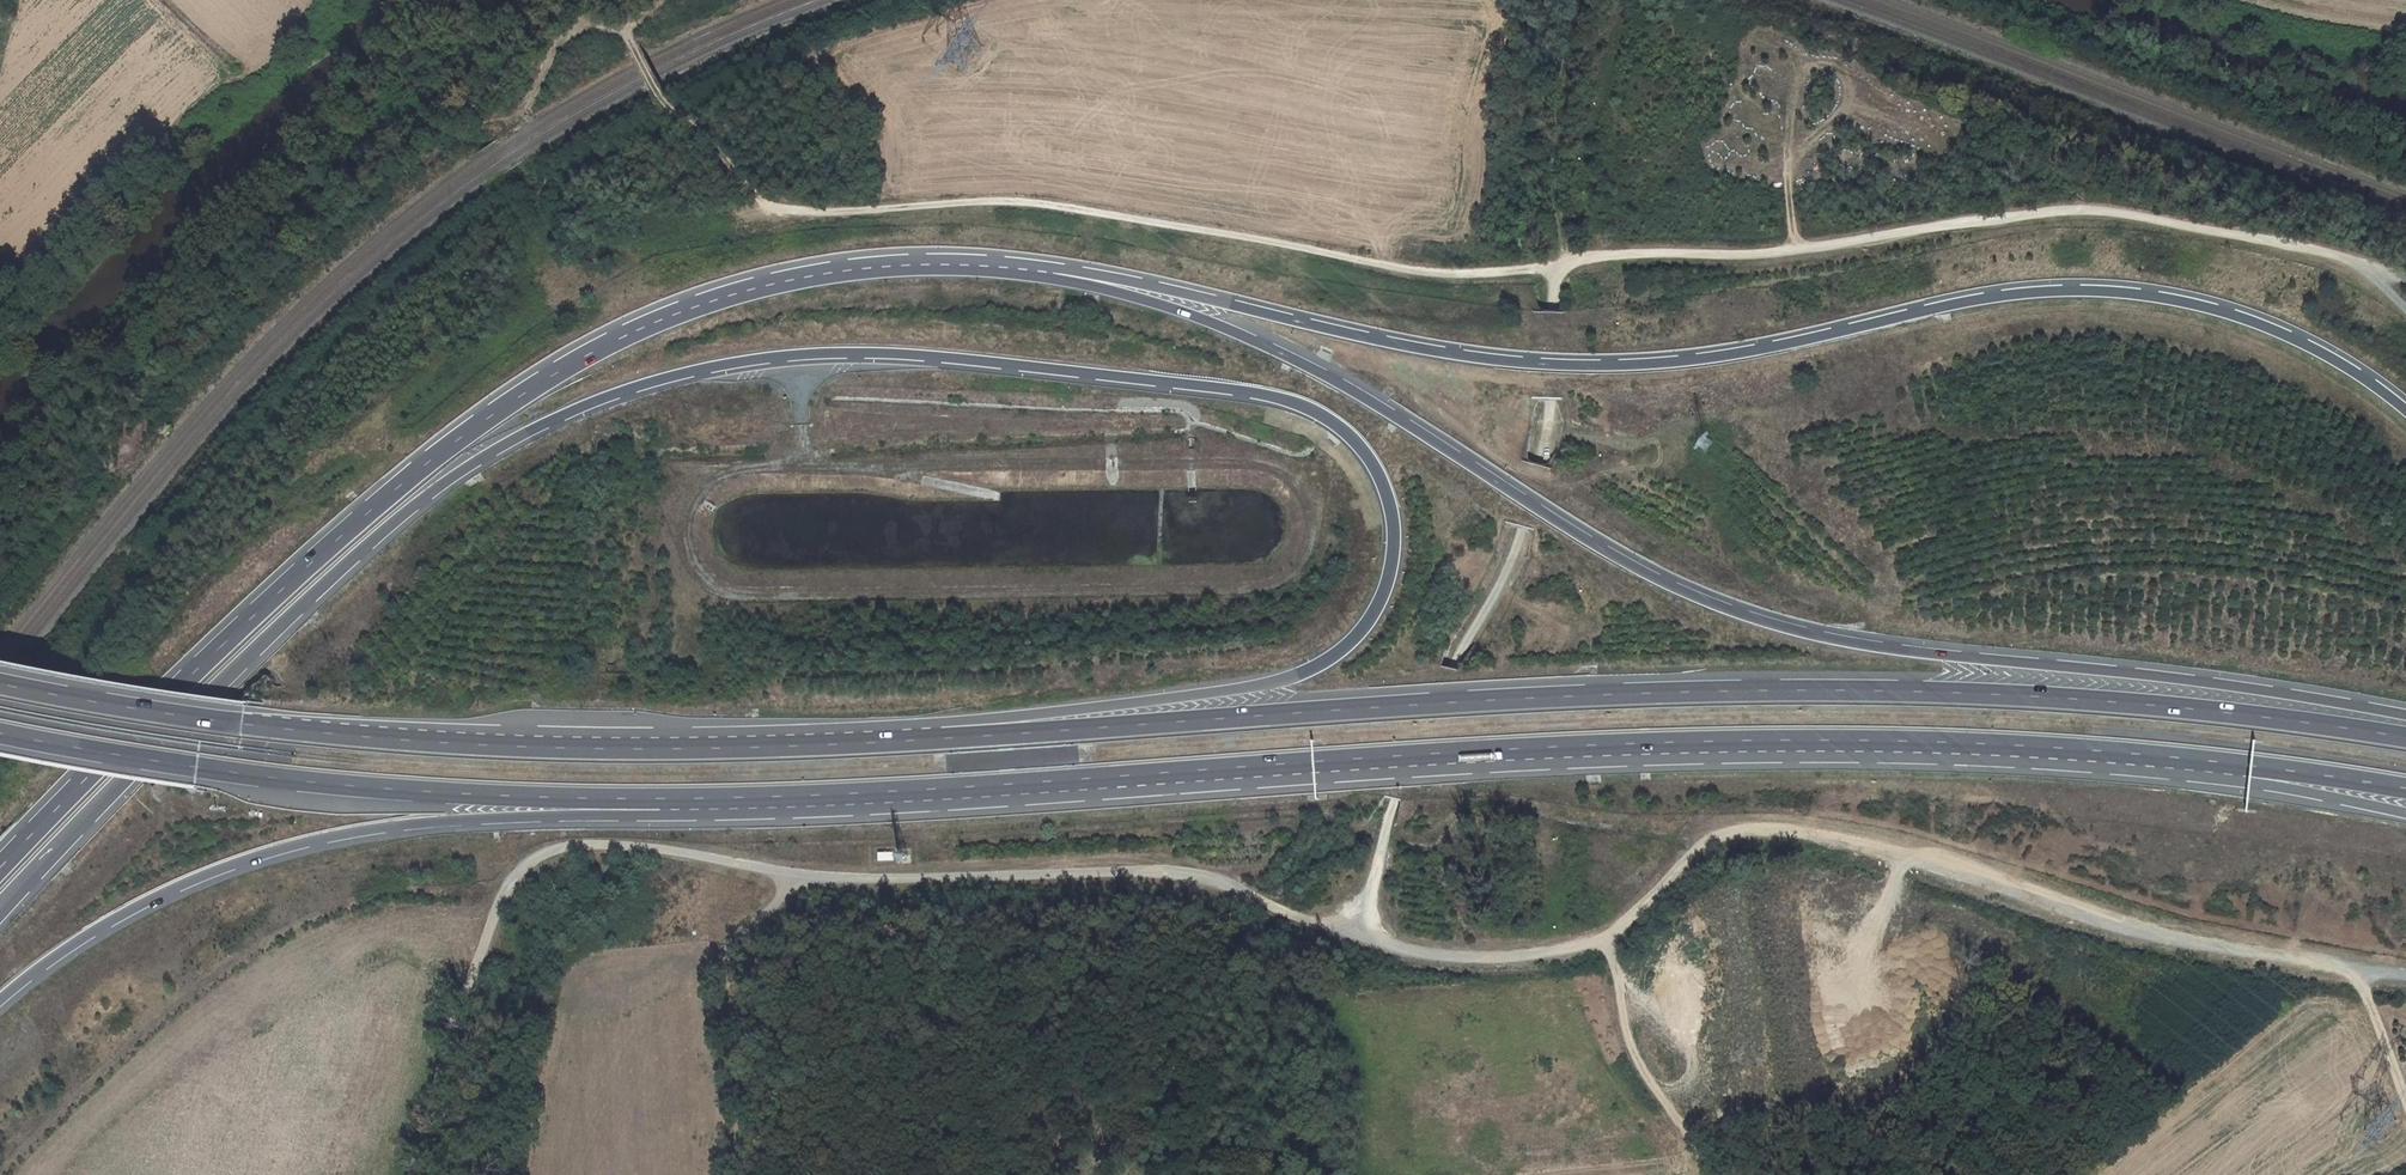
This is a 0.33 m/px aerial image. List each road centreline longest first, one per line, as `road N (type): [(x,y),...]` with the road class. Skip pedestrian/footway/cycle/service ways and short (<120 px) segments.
road 1 (track): [(2405,976),(2136,926),(1788,829),(1743,827),(1711,837),(1603,939),(1513,958),(1410,950),(1286,912),(1208,877),(866,878),(615,843),(572,847),(530,862),(511,880),(442,1054),(407,1174)]
road 2 (motorway): [(0,908),(381,530),(501,446),(610,394),(774,357),(831,353),(1249,393),(1309,406),(1359,444),(1388,490),(1393,566),(1384,599),(1329,659),(1273,685),(965,722),(942,739)]
road 3 (motorway): [(659,800),(1794,741),(2029,747),(2182,763)]
road 4 (track): [(1592,0),(1552,267),(1403,269),(1274,239),(1022,201),(863,212),(766,206),(709,138),(664,101),(626,35),(598,24),(552,53),(536,93),(488,122)]
road 5 (motorway): [(2405,738),(2270,716),(1977,692),(1732,687),(942,739)]
road 6 (motorway): [(2405,716),(2269,689),(1851,642),(1738,609),(1620,552),(1341,381),(1225,328),(1064,275)]
road 7 (motorway): [(2405,411),(2347,367),(2258,321),(2152,294),(2064,290),(1966,300),(1716,358),(1591,365),(1448,354),(1112,278),(1064,275)]
road 8 (motorway): [(1064,275),(931,264),(833,272),(735,294),(607,343),(485,418),(361,517),(0,869)]
road 9 (motorway): [(942,739),(514,747),(242,725),(0,686)]
road 10 (track): [(1551,312),(1552,267),(1606,254),(1769,254),(2017,215),(2100,212),(2356,259),(2405,311)]
road 11 (motorway): [(0,1000),(109,921),(241,859),(410,823),(633,814),(659,800)]
road 12 (motorway): [(0,738),(340,786),(659,800)]
road 13 (track): [(1551,312),(1548,398),(1522,530),(1450,669),(1396,800),(1356,933)]
road 14 (track): [(1603,939),(1616,963),(1631,1050),(1708,1174)]
road 15 (motorway): [(2182,763),(2236,781),(2405,813)]
road 16 (motorway): [(2182,763),(2405,789)]
road 17 (track): [(739,1174),(726,982)]
road 18 (track): [(2353,968),(2405,1101)]
road 19 (track): [(799,873),(727,953),(726,982)]

